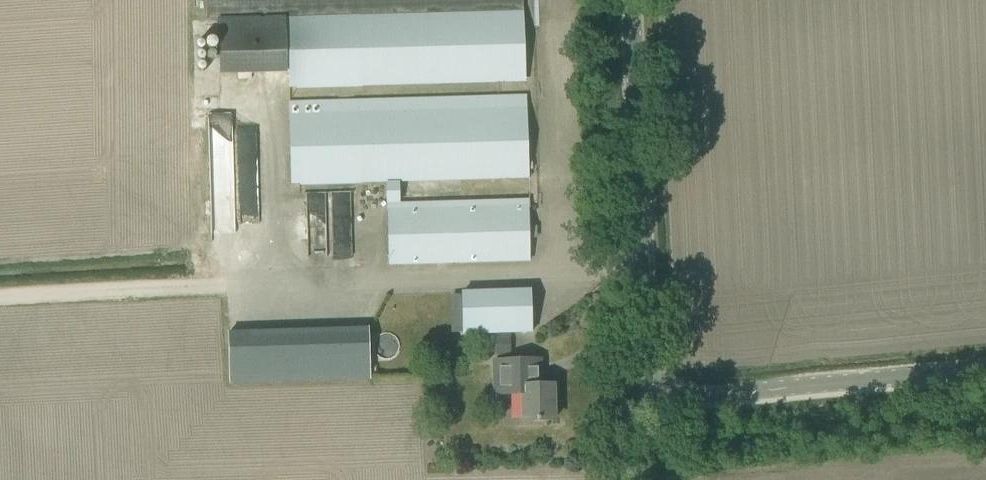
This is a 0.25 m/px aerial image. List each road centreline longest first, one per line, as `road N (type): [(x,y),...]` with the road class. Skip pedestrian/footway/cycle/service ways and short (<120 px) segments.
road 1 (unclassified): [(655,401),(636,0)]
road 2 (unclassified): [(655,401),(985,369)]

